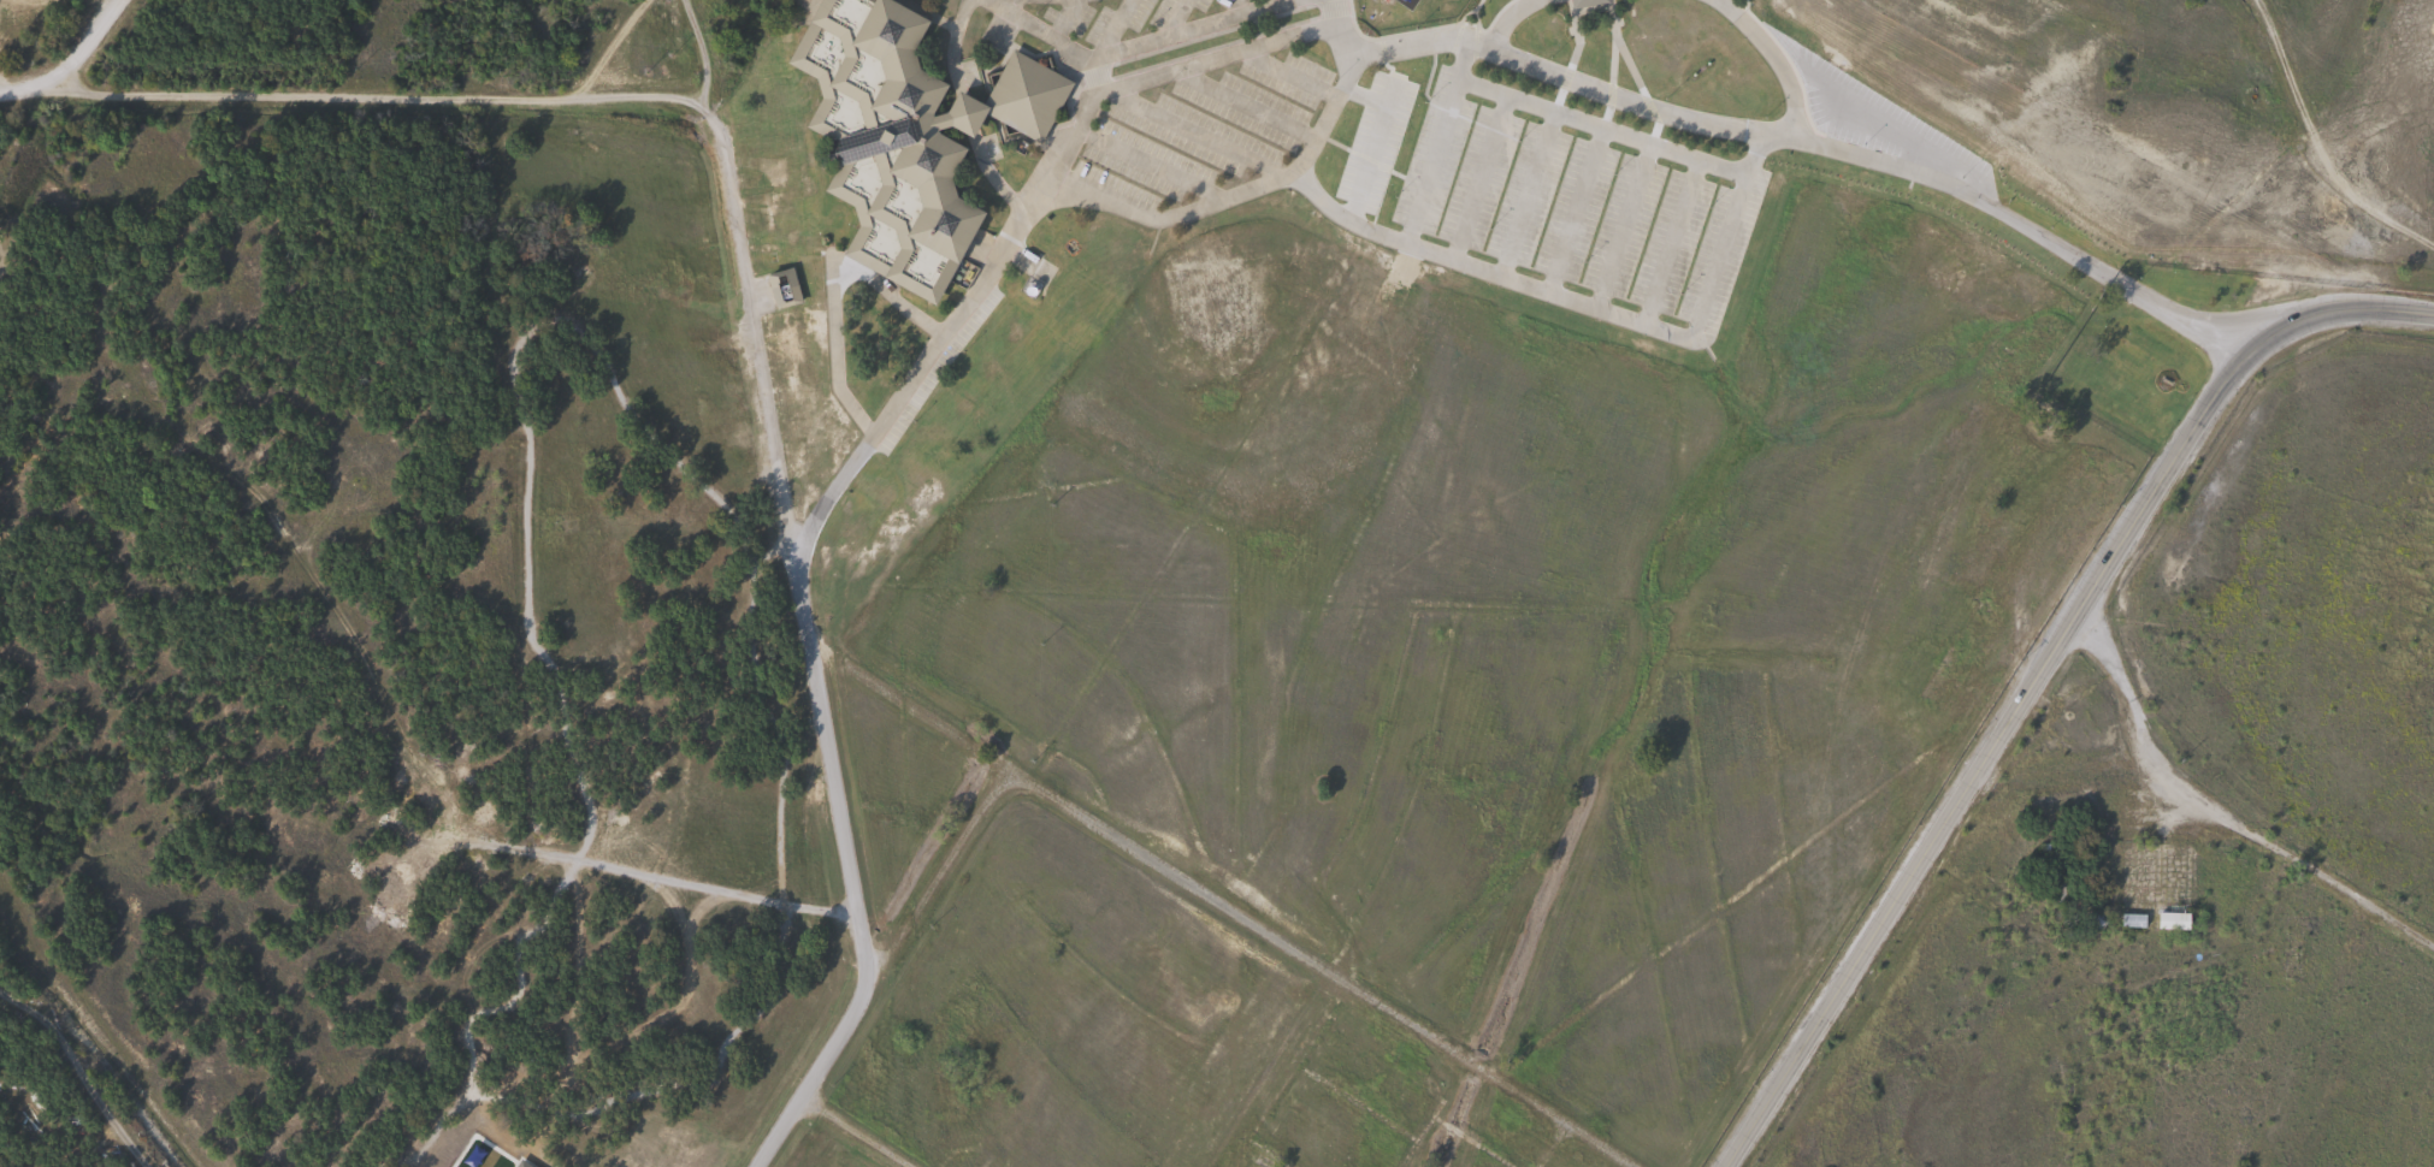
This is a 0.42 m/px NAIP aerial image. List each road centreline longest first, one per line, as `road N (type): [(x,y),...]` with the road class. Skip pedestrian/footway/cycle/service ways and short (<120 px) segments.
road 1 (tertiary): [(2433,298),(2338,291),(2271,314),(1727,1166)]
road 2 (track): [(2085,609),(2146,756),(2286,857),(2433,947)]

